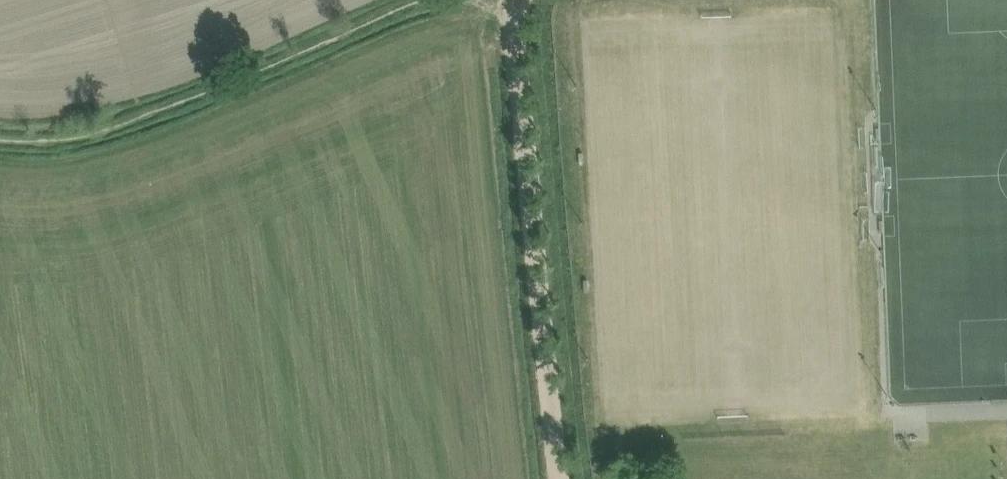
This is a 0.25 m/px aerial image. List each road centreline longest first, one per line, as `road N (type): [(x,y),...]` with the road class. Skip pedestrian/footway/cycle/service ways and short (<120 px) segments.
road 1 (track): [(513,16),(471,6),(366,26),(120,129),(35,140),(0,135)]
road 2 (track): [(565,478),(513,16)]

